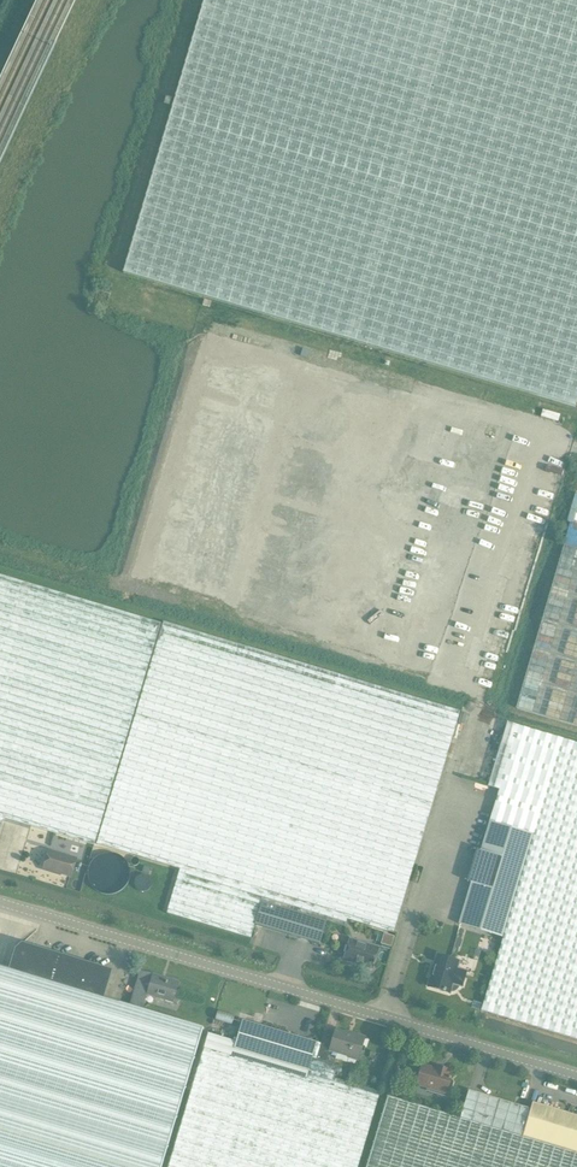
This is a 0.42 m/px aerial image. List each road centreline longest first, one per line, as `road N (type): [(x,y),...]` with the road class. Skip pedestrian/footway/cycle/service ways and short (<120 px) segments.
road 1 (unclassified): [(576,1076),(0,903)]

